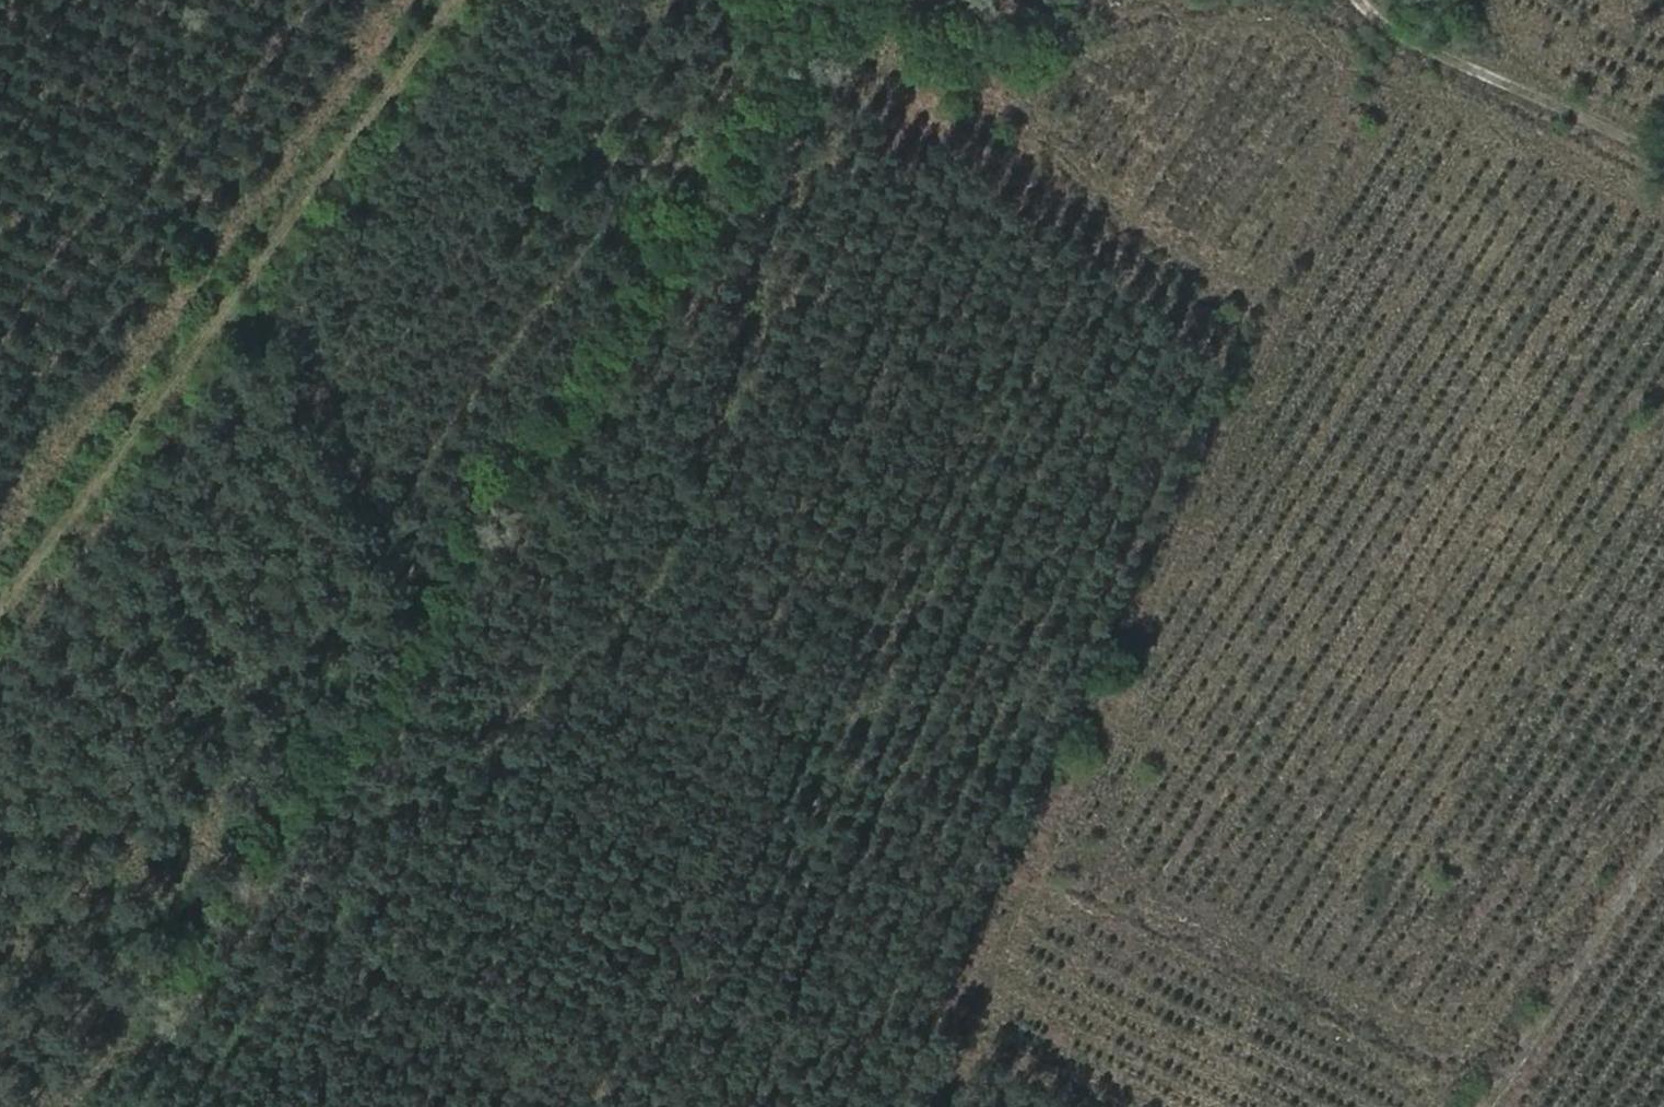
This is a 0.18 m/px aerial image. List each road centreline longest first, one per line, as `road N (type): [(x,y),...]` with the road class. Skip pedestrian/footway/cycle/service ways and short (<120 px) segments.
road 1 (track): [(0,634),(475,0)]
road 2 (track): [(1361,0),(1406,33),(1663,156)]
road 3 (track): [(1663,836),(1486,1106)]

